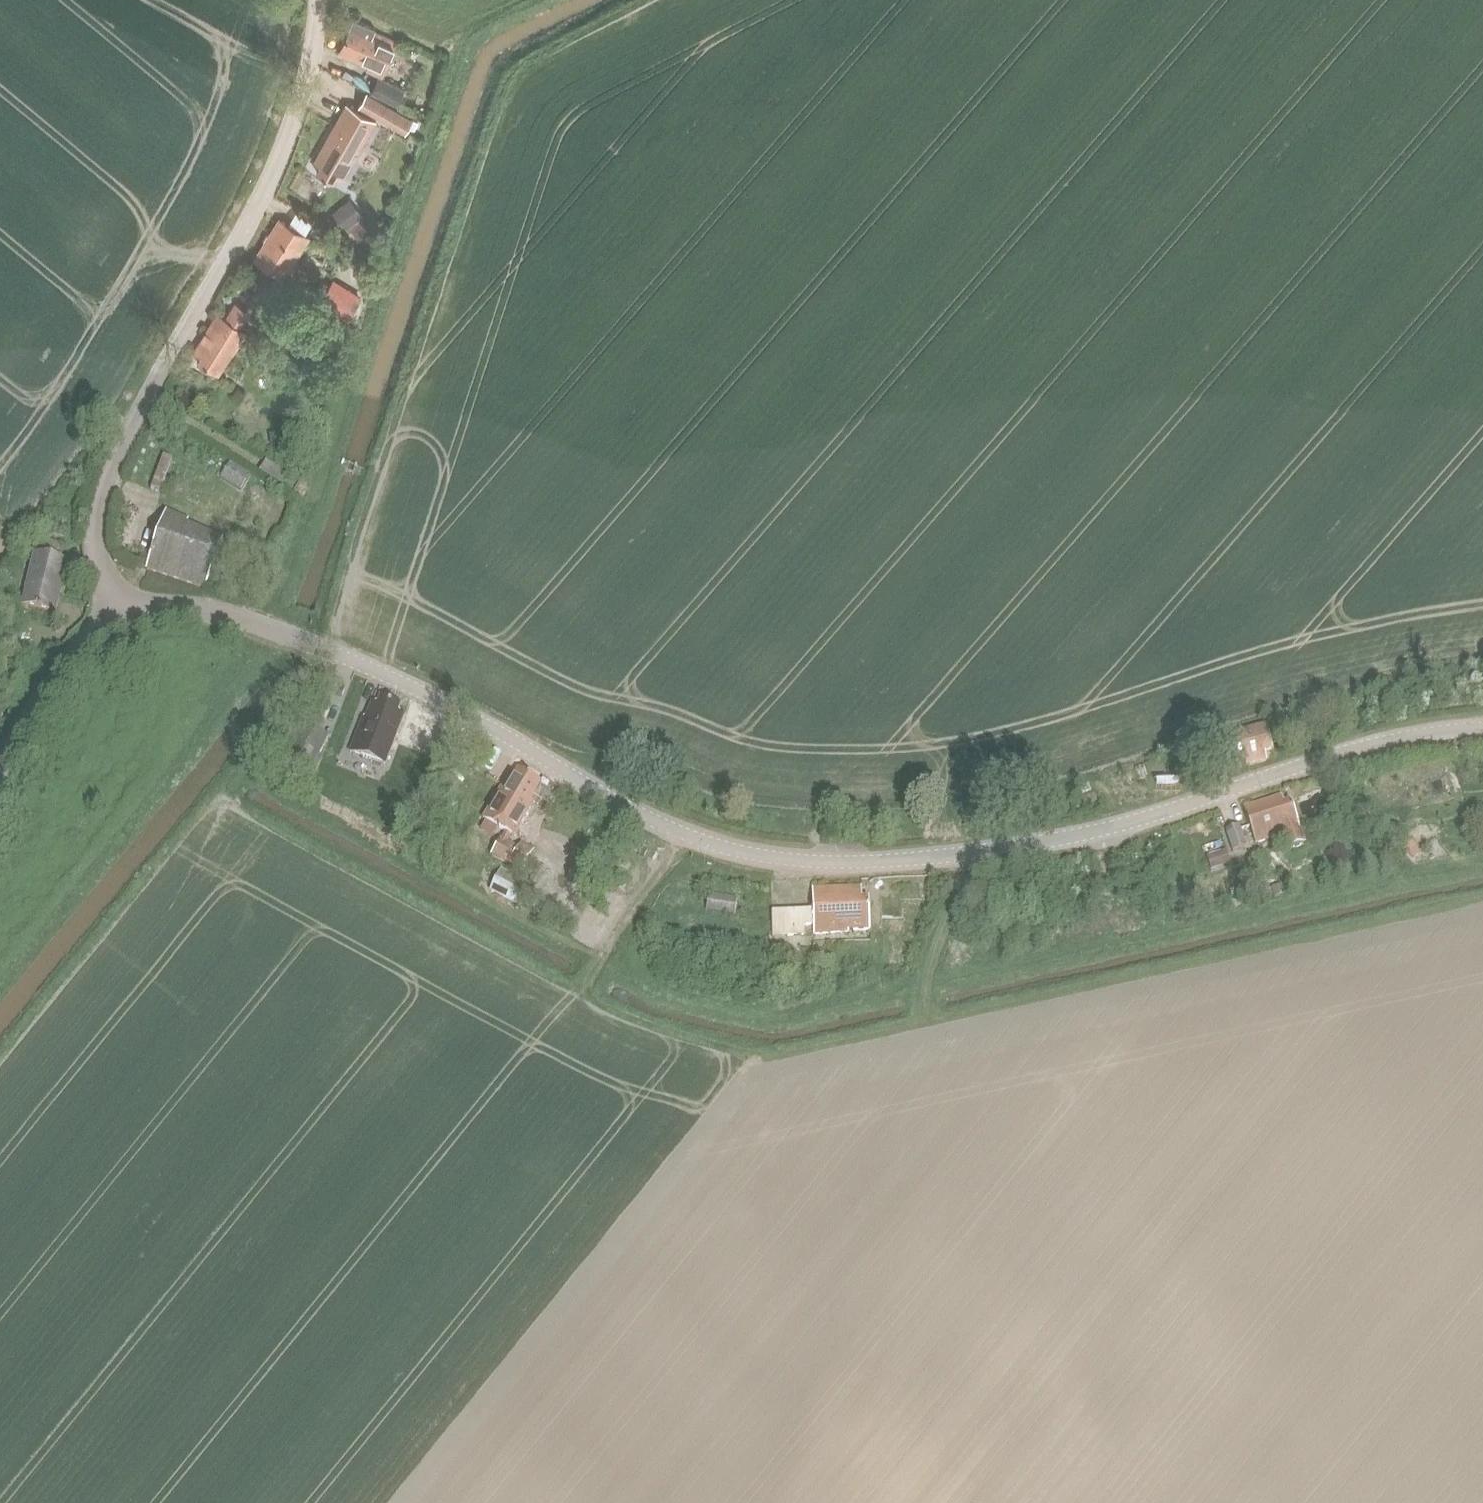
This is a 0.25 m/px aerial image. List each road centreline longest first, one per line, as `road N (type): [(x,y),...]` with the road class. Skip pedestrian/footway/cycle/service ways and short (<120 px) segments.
road 1 (tertiary): [(1482,729),(1339,753),(1138,822),(1033,846),(924,862),(786,861),(687,836),(461,713),(296,639),(211,612),(162,609),(125,618)]
road 2 (unclassified): [(125,618),(100,565),(94,500),(263,200),(295,126),(321,0)]
road 3 (tertiary): [(125,618),(84,641),(58,671),(0,772)]

